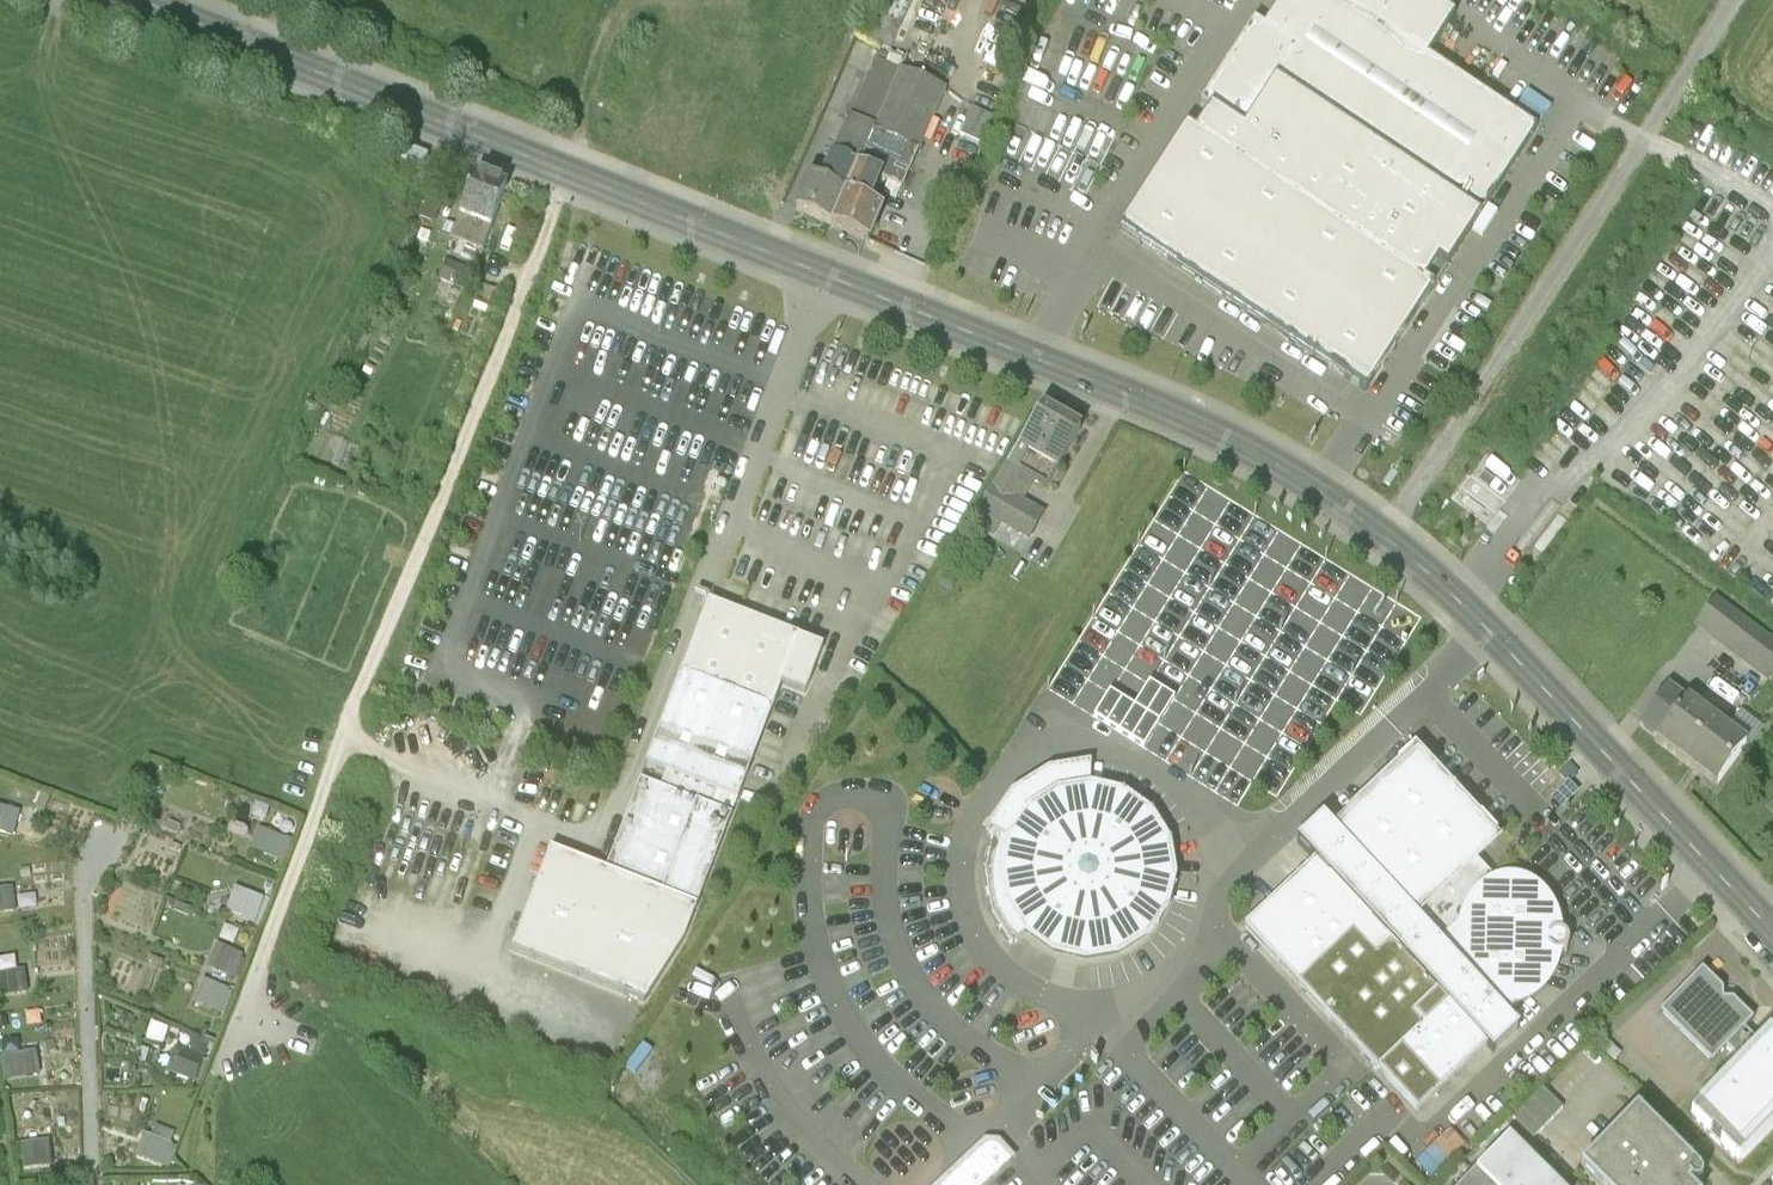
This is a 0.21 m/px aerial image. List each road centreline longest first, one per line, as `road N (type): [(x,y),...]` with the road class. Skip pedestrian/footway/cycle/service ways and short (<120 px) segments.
road 1 (tertiary): [(139,0),(1196,423),(1383,536),(1445,588),(1772,932)]
road 2 (track): [(1383,536),(1733,0)]

